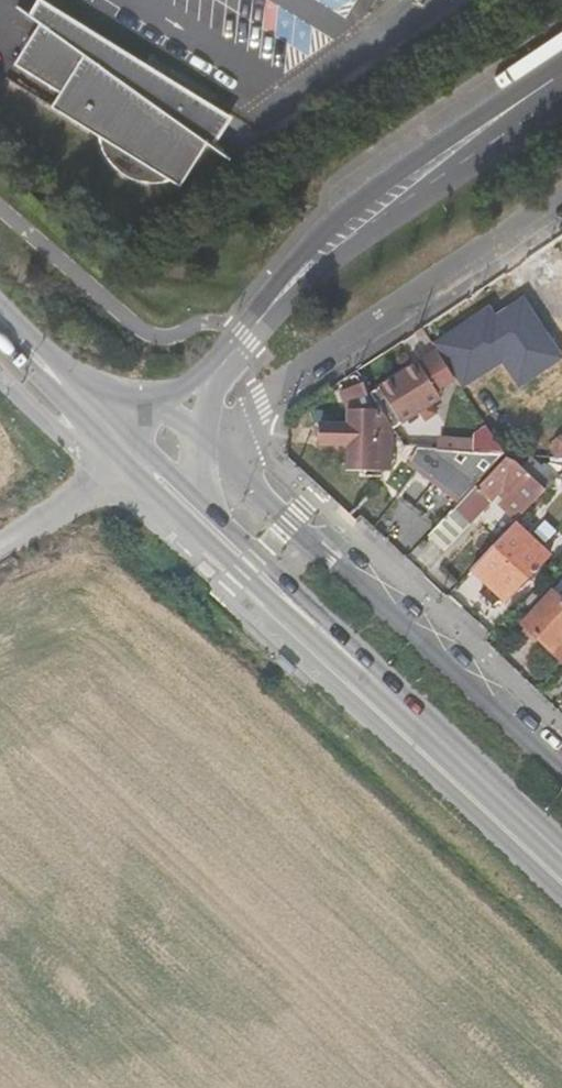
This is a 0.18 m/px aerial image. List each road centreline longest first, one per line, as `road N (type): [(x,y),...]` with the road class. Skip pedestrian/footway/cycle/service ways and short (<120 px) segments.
road 1 (unclassified): [(561,776),(226,454)]
road 2 (unclassified): [(226,454),(256,410),(561,204)]
road 3 (unclassified): [(515,106),(481,113),(356,203),(262,301),(253,329)]
road 4 (unclassified): [(253,329),(501,136),(515,106)]
road 5 (primary): [(561,856),(329,638)]
road 6 (primary): [(123,463),(300,626),(329,638)]
road 7 (primary): [(329,638),(315,611),(204,505)]
road 8 (primary): [(0,340),(123,463)]
road 9 (unclassified): [(0,542),(123,463)]

